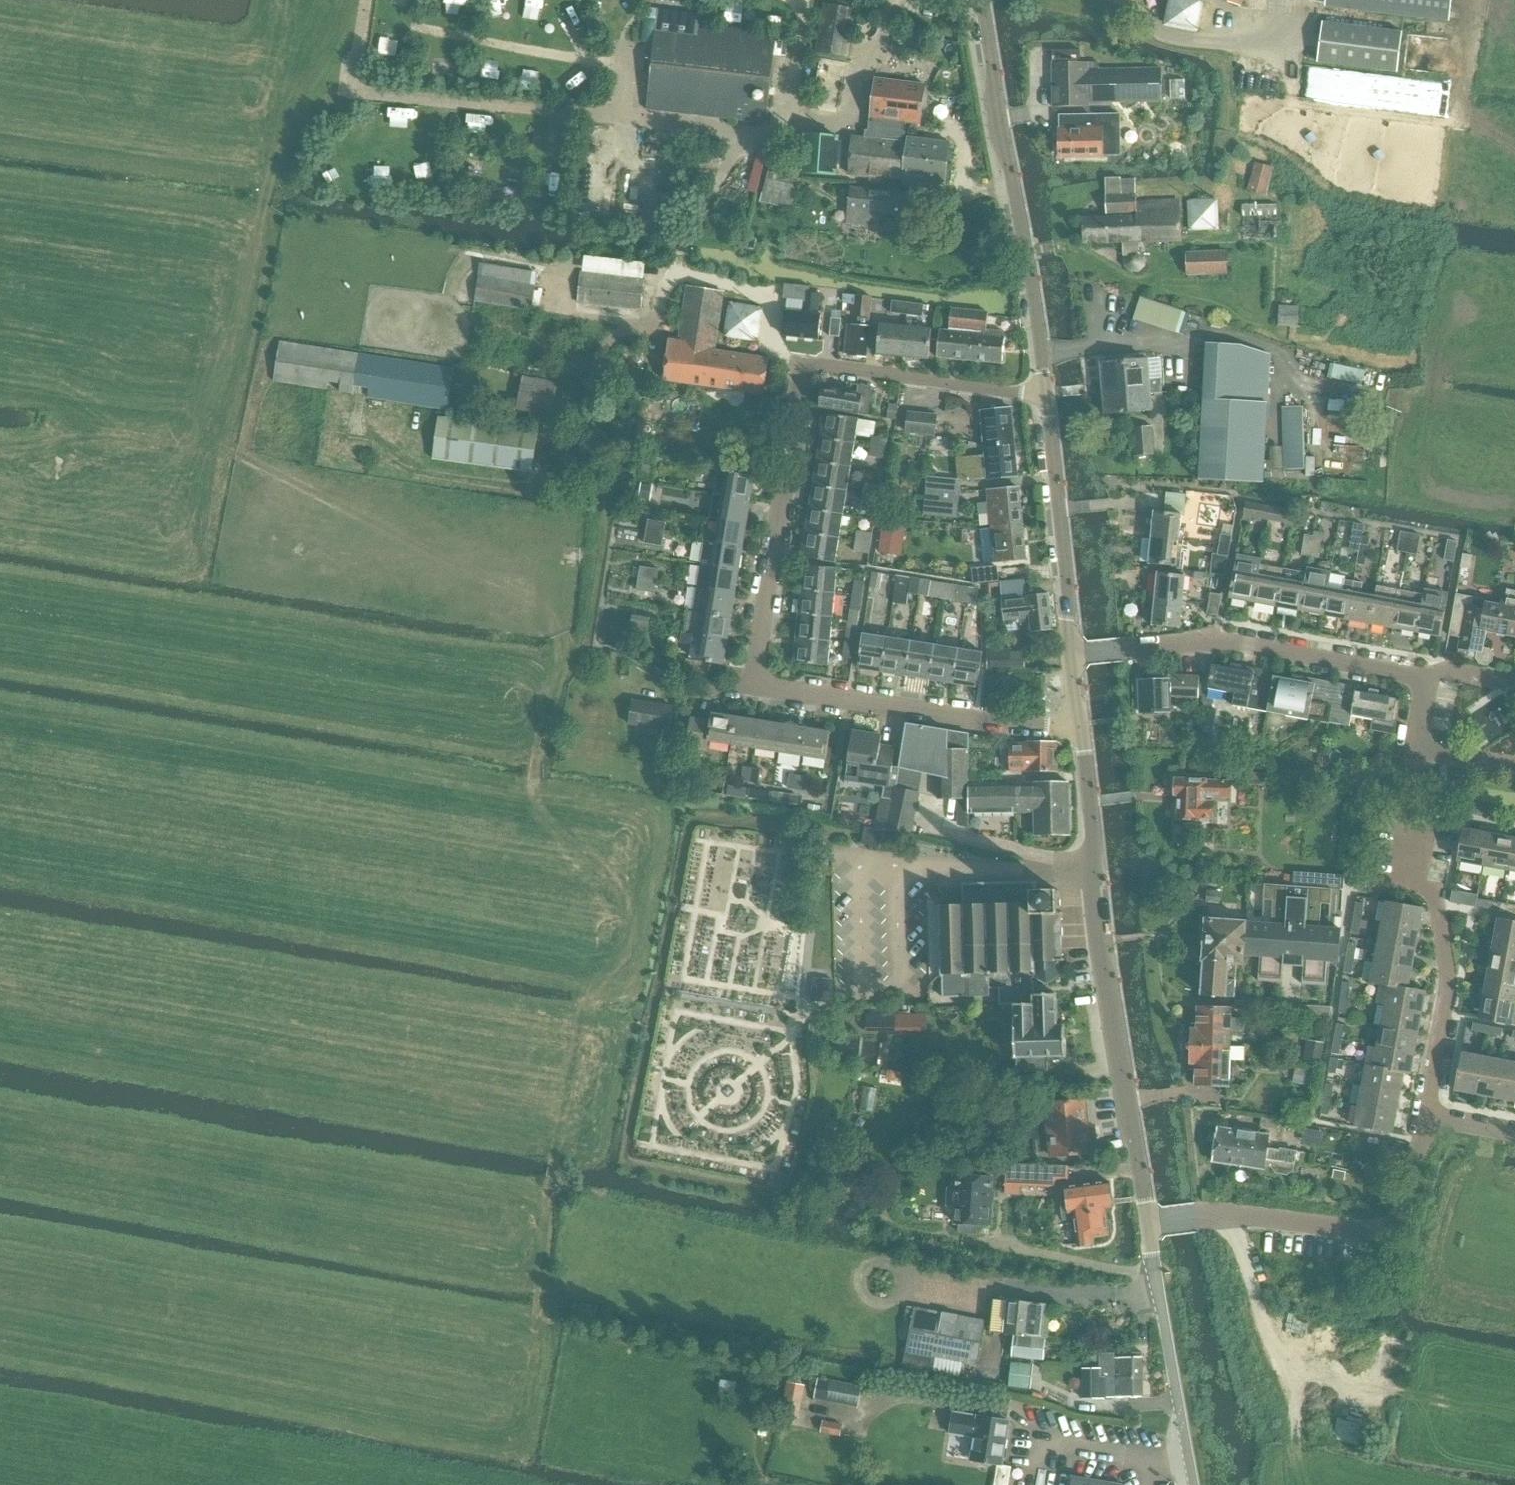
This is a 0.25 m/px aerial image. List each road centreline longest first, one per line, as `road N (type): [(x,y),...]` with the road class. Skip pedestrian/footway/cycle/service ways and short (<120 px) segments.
road 1 (residential): [(1046,398),(807,365),(752,687),(1034,725),(1081,718)]
road 2 (track): [(602,986),(622,956),(626,920),(536,795),(537,755),(551,677),(584,645),(605,519),(580,459),(608,358),(624,340),(659,329)]
road 3 (residential): [(1148,1224),(1097,940),(1081,718)]
road 4 (residential): [(1046,398),(1011,169),(991,117),(980,0)]
road 5 (track): [(230,437),(279,179),(301,134),(353,89)]
road 6 (residential): [(1429,677),(1245,644),(1073,653)]
road 7 (residential): [(1148,1224),(1231,1214),(1387,1228),(1424,1120)]
road 8 (unclassified): [(1193,1484),(1148,1224)]
road 9 (residential): [(1424,1120),(1449,988),(1435,903),(1406,880)]
road 10 (residential): [(1073,653),(1046,398)]
road 11 (residential): [(1514,768),(1443,757),(1428,747),(1419,732),(1429,677)]
road 12 (track): [(1027,253),(1073,250),(1132,281),(1164,261)]
road 13 (track): [(1254,1295),(1282,1359),(1355,1382)]

